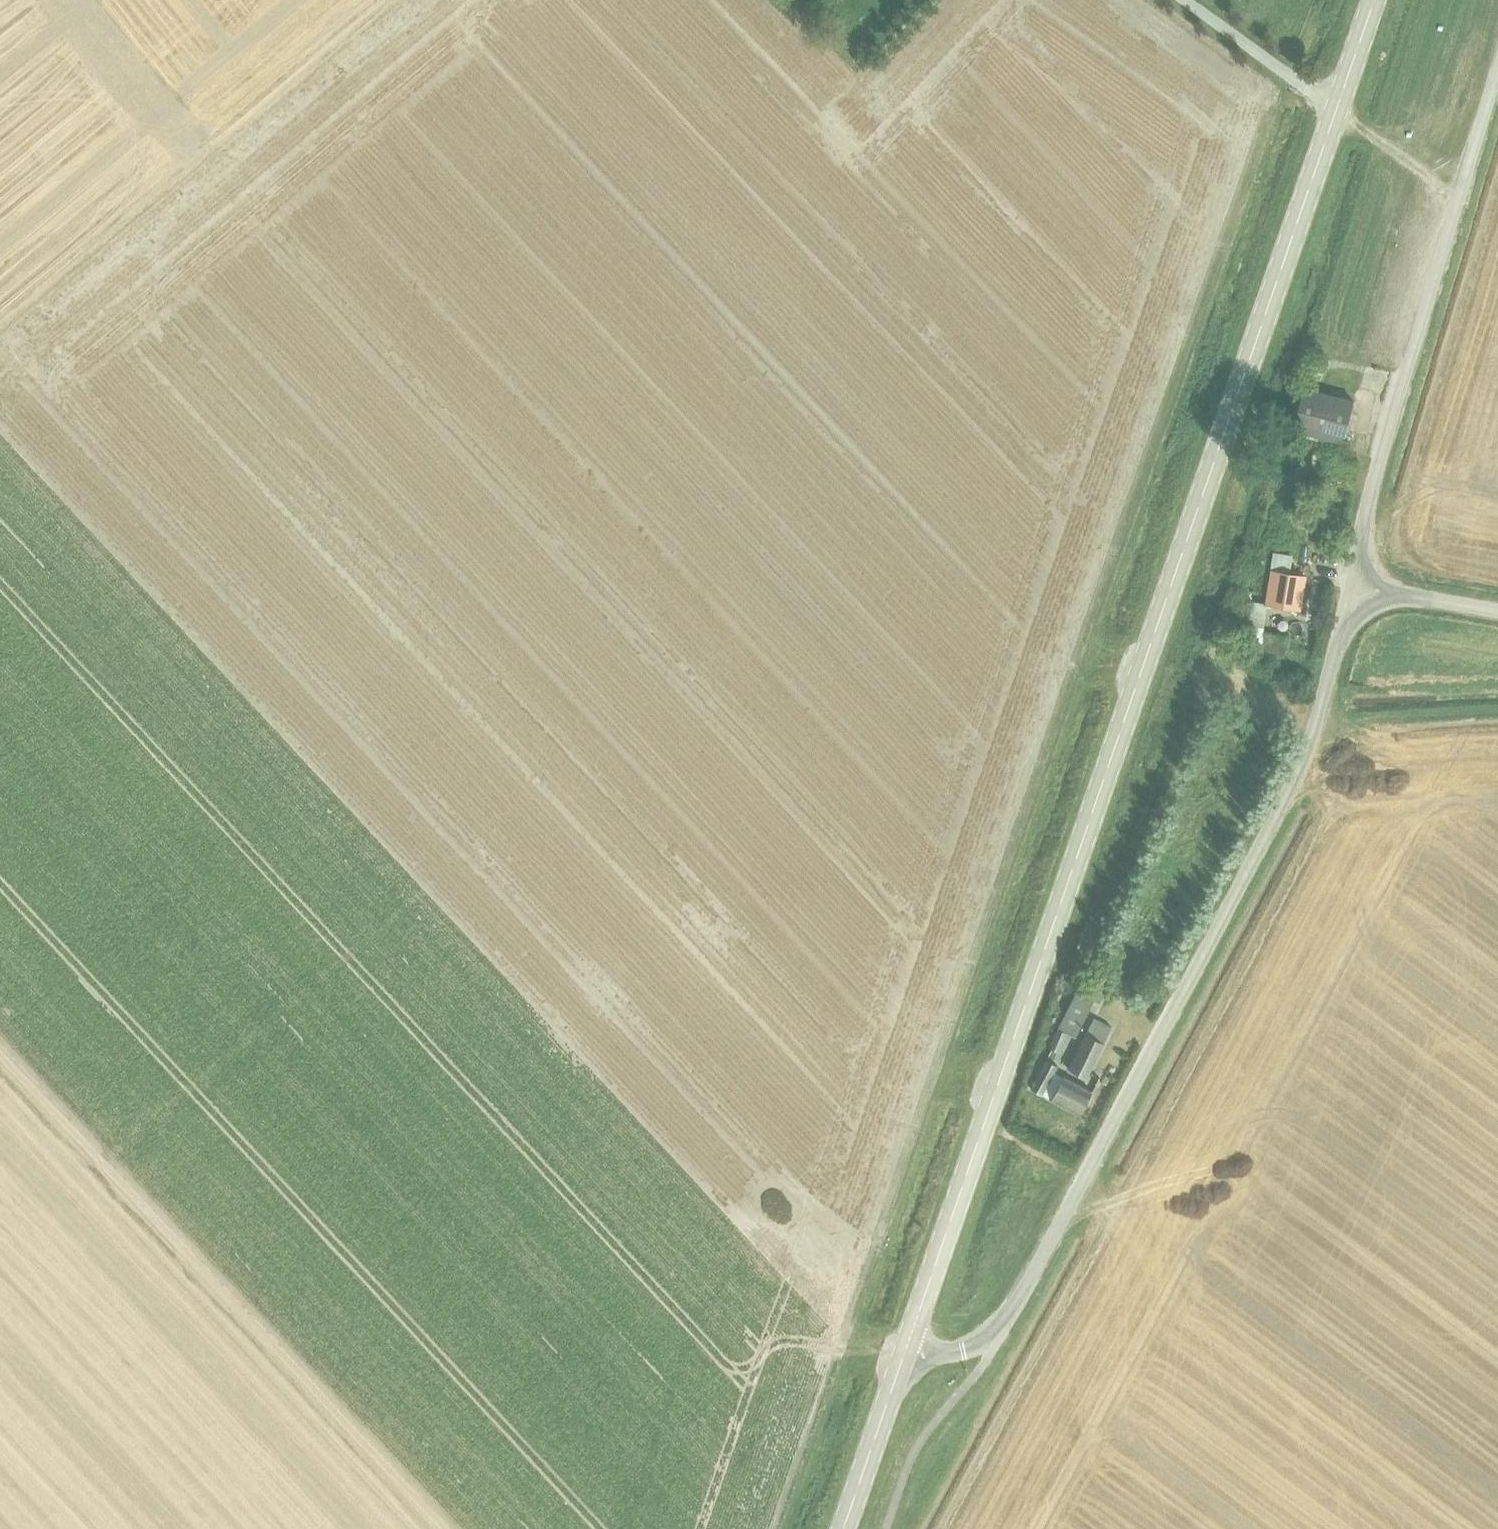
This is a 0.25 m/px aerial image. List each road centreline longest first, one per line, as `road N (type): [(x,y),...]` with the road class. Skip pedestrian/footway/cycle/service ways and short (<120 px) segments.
road 1 (secondary): [(908,1347),(1374,0)]
road 2 (unclassified): [(908,1347),(963,1349),(1015,1311),(1310,743),(1352,594)]
road 3 (unclassified): [(1352,594),(1380,451),(1497,68)]
road 4 (secondary): [(844,1528),(908,1347)]
road 5 (track): [(1463,185),(1336,107)]
road 6 (unclassified): [(1497,617),(1352,594)]

